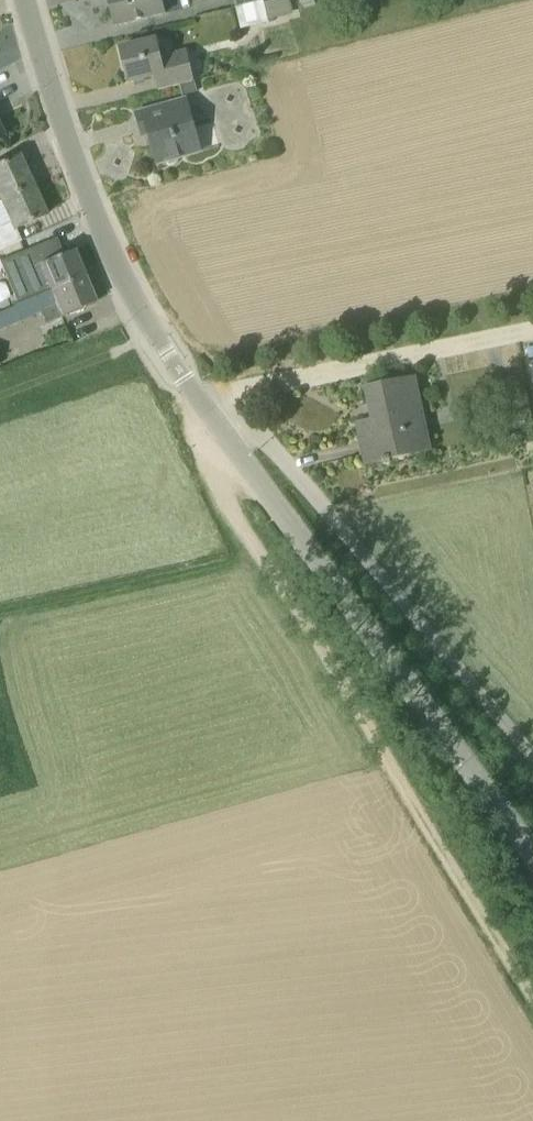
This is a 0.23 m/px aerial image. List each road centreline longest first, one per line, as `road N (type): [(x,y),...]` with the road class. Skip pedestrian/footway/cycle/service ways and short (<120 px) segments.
road 1 (track): [(256,549),(532,1011)]
road 2 (unclassified): [(532,853),(220,430)]
road 3 (unclassified): [(220,430),(134,297),(77,169),(26,0)]
road 4 (unclassified): [(532,757),(273,441),(220,430)]
road 5 (track): [(220,430),(203,447),(256,549)]

